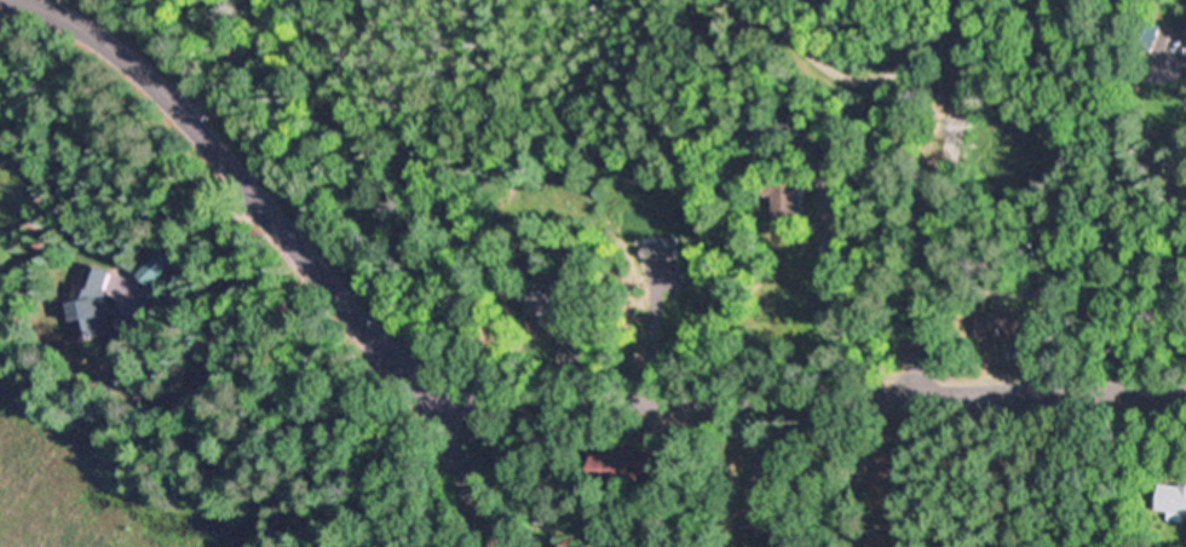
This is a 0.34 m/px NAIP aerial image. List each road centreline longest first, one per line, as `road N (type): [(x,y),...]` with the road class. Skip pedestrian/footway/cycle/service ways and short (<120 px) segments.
road 1 (tertiary): [(410,380),(462,398),(1185,387)]
road 2 (tertiary): [(410,380),(127,52),(79,18),(29,0)]
road 3 (residential): [(919,391),(982,0)]
road 4 (residential): [(519,546),(410,380)]

